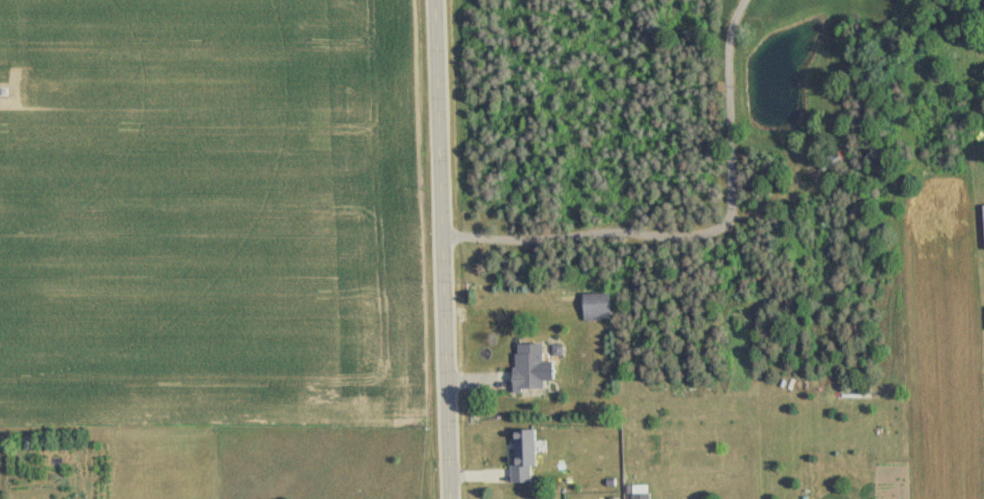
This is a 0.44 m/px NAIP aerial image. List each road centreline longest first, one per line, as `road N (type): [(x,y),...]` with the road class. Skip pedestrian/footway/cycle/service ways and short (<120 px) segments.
road 1 (residential): [(438,0),(451,498)]

